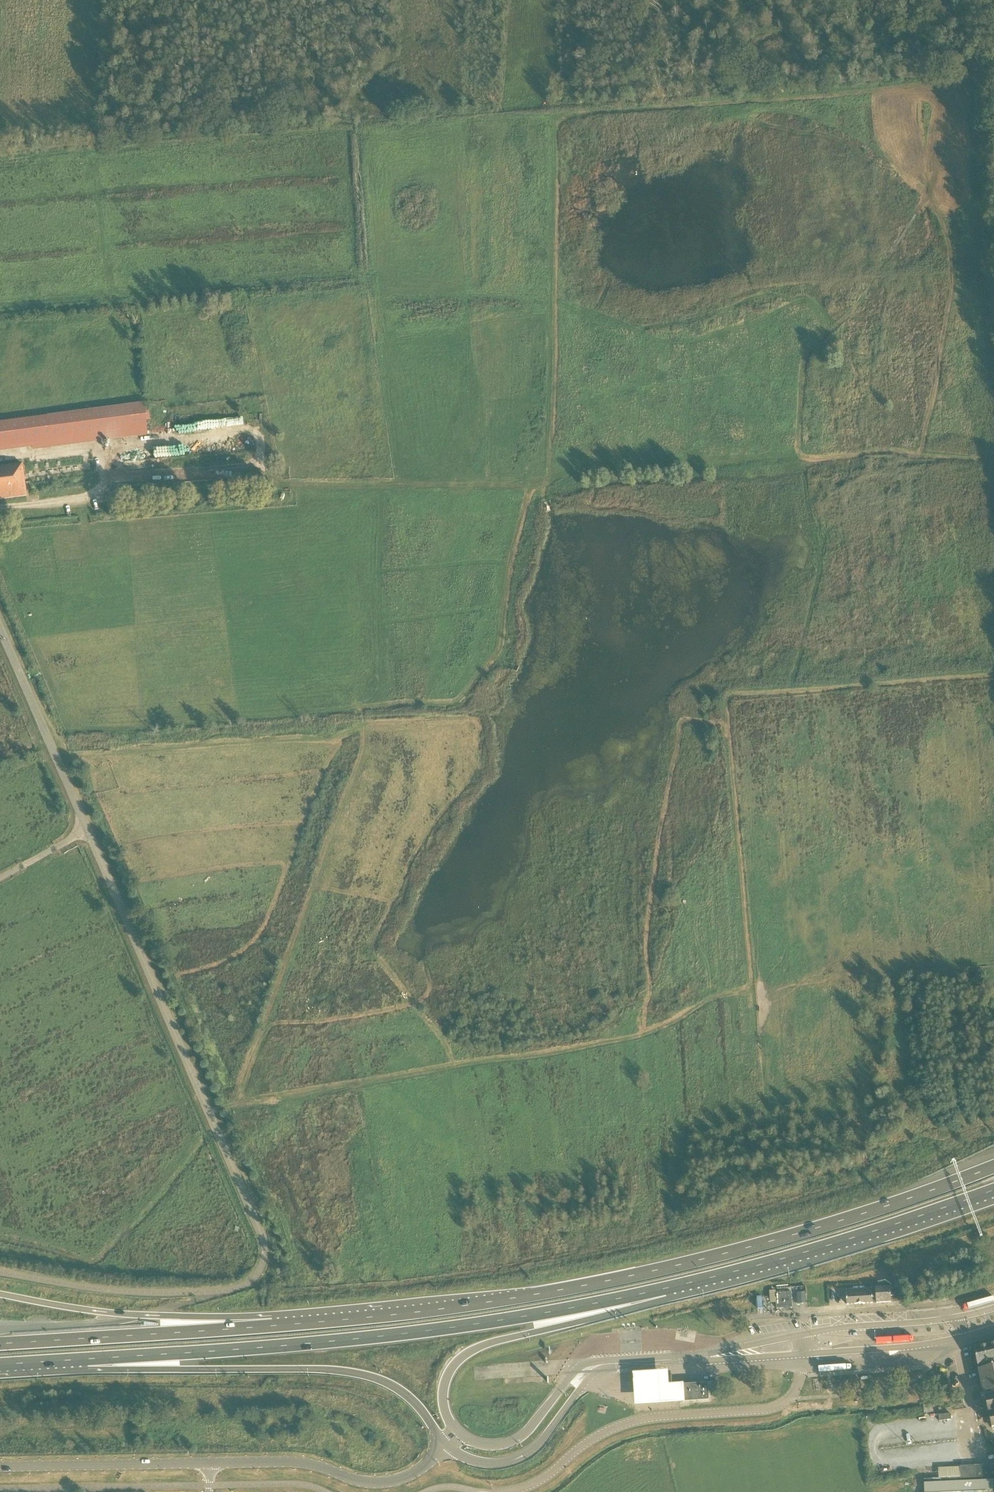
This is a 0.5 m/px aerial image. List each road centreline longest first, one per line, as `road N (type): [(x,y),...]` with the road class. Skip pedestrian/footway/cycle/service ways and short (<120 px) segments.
road 1 (trunk): [(993,1167),(820,1227),(634,1275),(465,1306),(272,1327)]
road 2 (trunk): [(87,1359),(404,1334),(666,1288)]
road 3 (unclassified): [(264,1239),(88,830)]
road 4 (trunk): [(87,1359),(365,1376),(412,1401),(447,1445)]
road 5 (unclassified): [(511,1491),(626,1424),(779,1406),(798,1387),(801,1355)]
road 6 (trunk): [(666,1288),(993,1190)]
road 7 (trunk): [(460,1433),(443,1395),(460,1358),(666,1288)]
road 8 (trunk): [(272,1327),(0,1295)]
road 9 (trunk): [(272,1327),(0,1344)]
road 10 (track): [(0,508),(259,486)]
road 11 (tertiary): [(447,1445),(410,1476),(372,1484),(291,1462),(210,1463)]
road 12 (unclassified): [(88,830),(0,629)]
road 13 (tertiary): [(210,1463),(0,1467)]
road 14 (tertiary): [(447,1445),(476,1463),(517,1460),(539,1446),(608,1365)]
road 15 (tertiary): [(993,1308),(800,1335)]
road 16 (tertiary): [(801,1355),(923,1345),(993,1329)]
road 17 (tertiary): [(608,1365),(579,1369),(518,1440),(482,1444),(460,1433)]
road 18 (tertiary): [(608,1365),(737,1354)]

